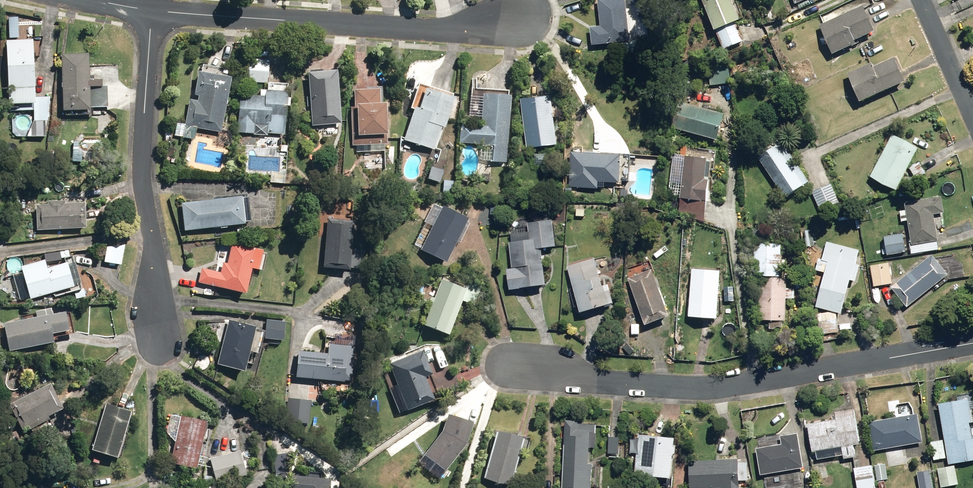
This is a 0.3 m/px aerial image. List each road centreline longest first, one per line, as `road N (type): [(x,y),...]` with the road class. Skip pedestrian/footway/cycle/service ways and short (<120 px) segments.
road 1 (residential): [(505,368),(713,388),(972,341)]
road 2 (residential): [(525,14),(471,33),(152,10)]
road 3 (residential): [(152,10),(144,145),(160,345)]
road 4 (residential): [(922,0),(972,118)]

